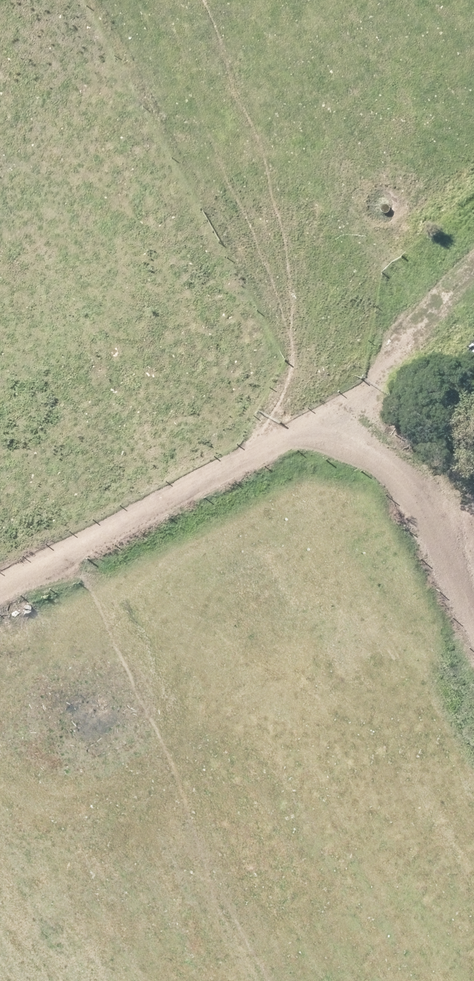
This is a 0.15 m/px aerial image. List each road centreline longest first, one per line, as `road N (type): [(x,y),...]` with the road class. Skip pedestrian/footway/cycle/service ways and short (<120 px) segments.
road 1 (track): [(0,583),(240,465),(322,437),(378,438),(441,512),(473,578)]
road 2 (track): [(378,438),(419,323),(473,264)]

